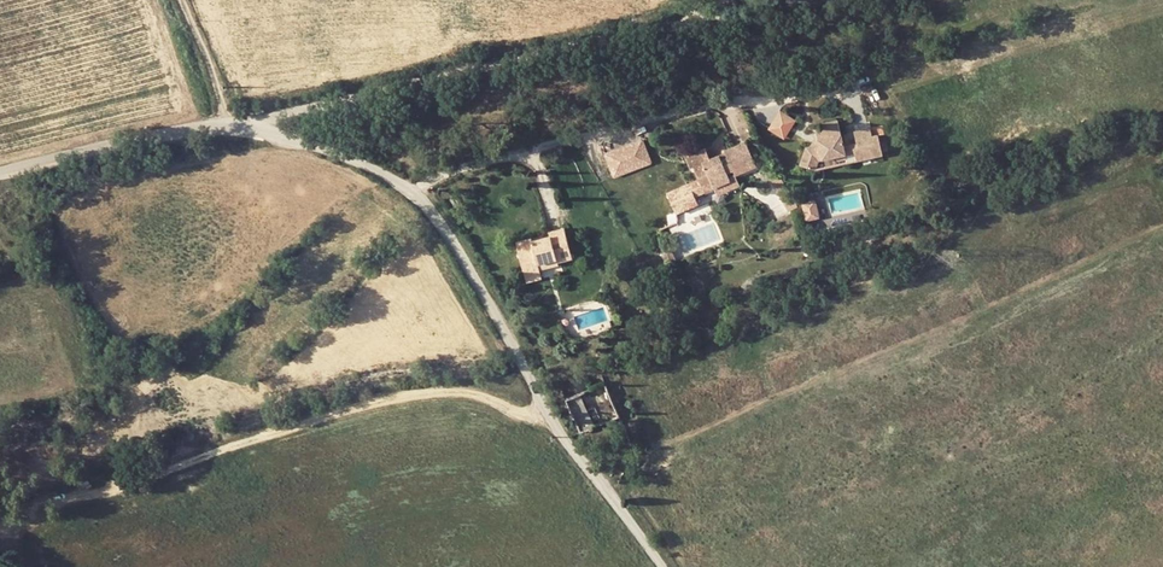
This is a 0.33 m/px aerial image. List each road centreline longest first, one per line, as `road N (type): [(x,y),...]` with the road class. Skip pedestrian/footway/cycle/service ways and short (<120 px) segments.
road 1 (unclassified): [(263,130),(280,114),(831,0)]
road 2 (unclassified): [(412,190),(438,217),(557,429),(661,566)]
road 3 (residential): [(729,101),(453,170),(412,190)]
road 4 (unclassified): [(0,171),(198,127),(263,130)]
road 5 (unclassified): [(263,130),(412,190)]
road 6 (track): [(183,0),(226,126)]

